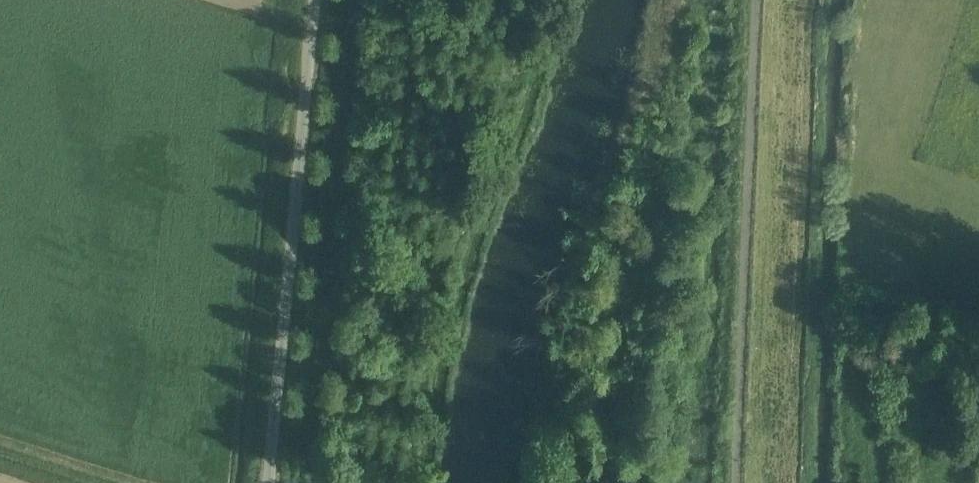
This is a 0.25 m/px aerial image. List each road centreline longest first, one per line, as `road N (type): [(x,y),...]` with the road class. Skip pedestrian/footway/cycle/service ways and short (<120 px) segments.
road 1 (tertiary): [(270,482),(315,0)]
road 2 (unclassified): [(735,482),(756,0)]

